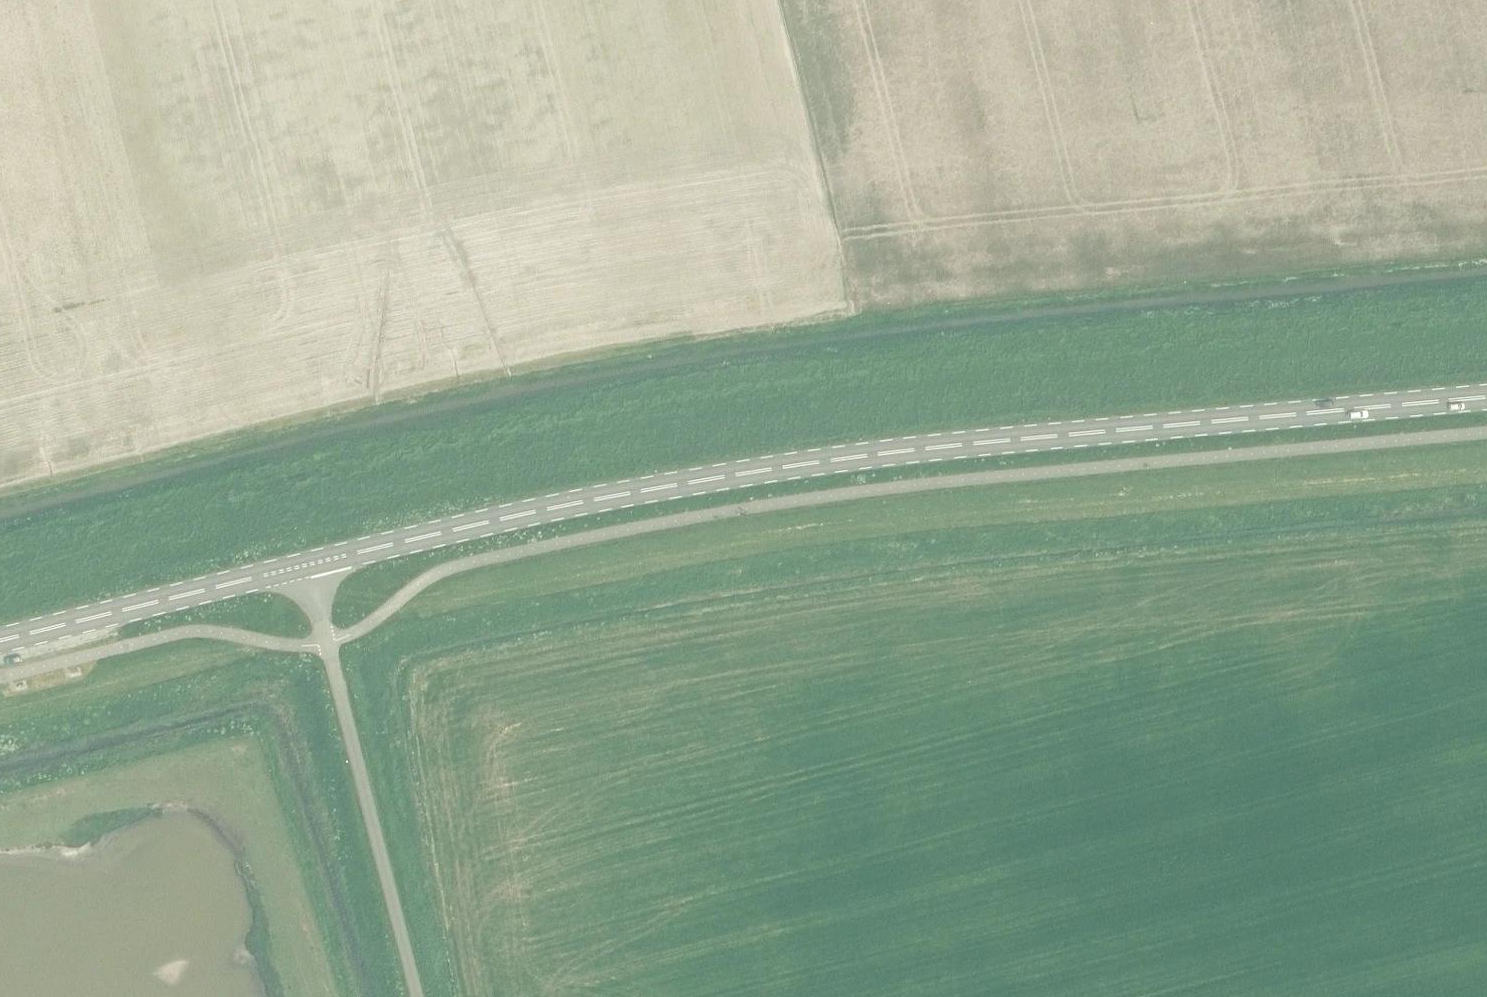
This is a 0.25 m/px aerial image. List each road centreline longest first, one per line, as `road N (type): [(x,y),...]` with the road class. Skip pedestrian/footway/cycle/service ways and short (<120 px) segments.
road 1 (secondary): [(309,564),(753,470),(1486,405)]
road 2 (unclassified): [(415,996),(309,564)]
road 3 (secondary): [(0,641),(309,564)]

